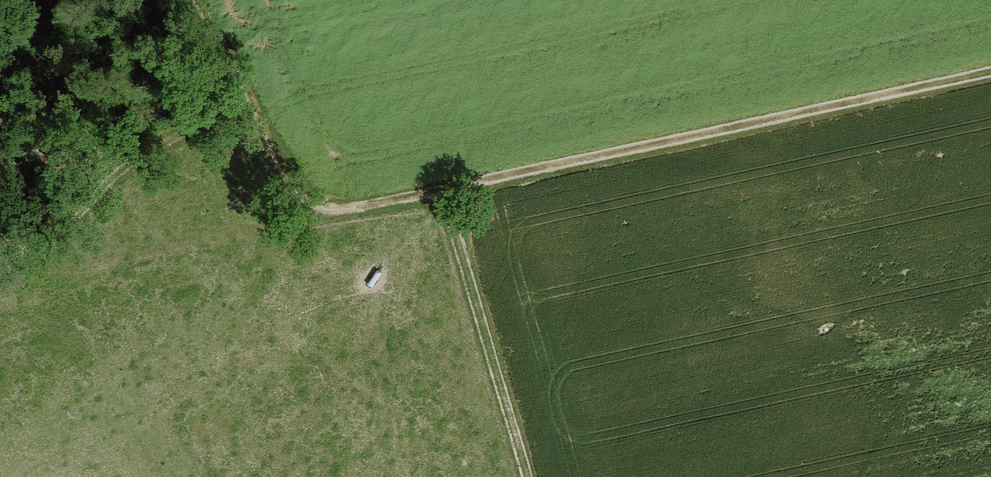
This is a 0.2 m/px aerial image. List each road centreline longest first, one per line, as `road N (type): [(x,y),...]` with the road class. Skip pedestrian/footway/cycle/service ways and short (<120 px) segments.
road 1 (track): [(195,0),(314,207),(449,190),(990,73)]
road 2 (track): [(531,476),(449,190)]

